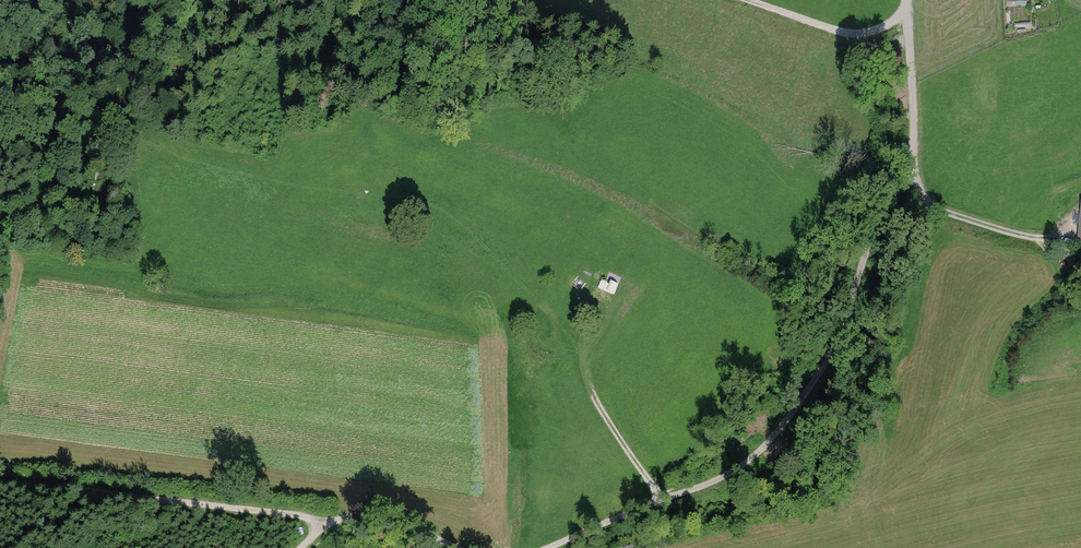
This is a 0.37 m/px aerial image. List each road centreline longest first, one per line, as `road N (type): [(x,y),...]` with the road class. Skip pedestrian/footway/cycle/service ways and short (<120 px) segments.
road 1 (track): [(913,152),(890,192),(834,346),(793,413),(739,469),(548,547)]
road 2 (track): [(925,201),(866,486),(883,547)]
road 3 (track): [(330,520),(0,486)]
road 4 (track): [(663,502),(585,382),(583,306)]
road 5 (track): [(913,152),(925,201),(996,227),(1068,240)]
road 6 (track): [(908,9),(870,32),(844,33),(741,0)]
road 7 (track): [(908,9),(913,152)]
road 8 (track): [(454,547),(372,516),(330,520)]

